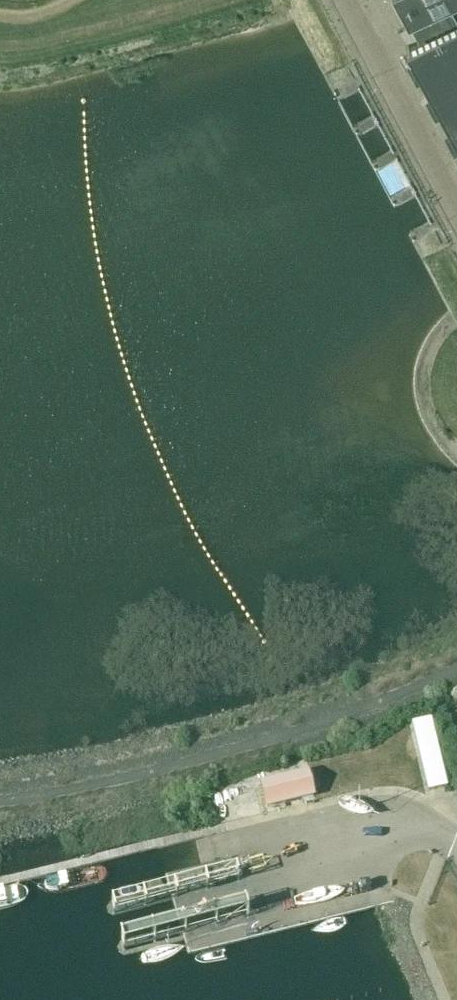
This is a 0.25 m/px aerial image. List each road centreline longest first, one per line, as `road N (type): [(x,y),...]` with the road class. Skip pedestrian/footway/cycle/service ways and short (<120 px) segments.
road 1 (tertiary): [(456,209),(346,0)]

